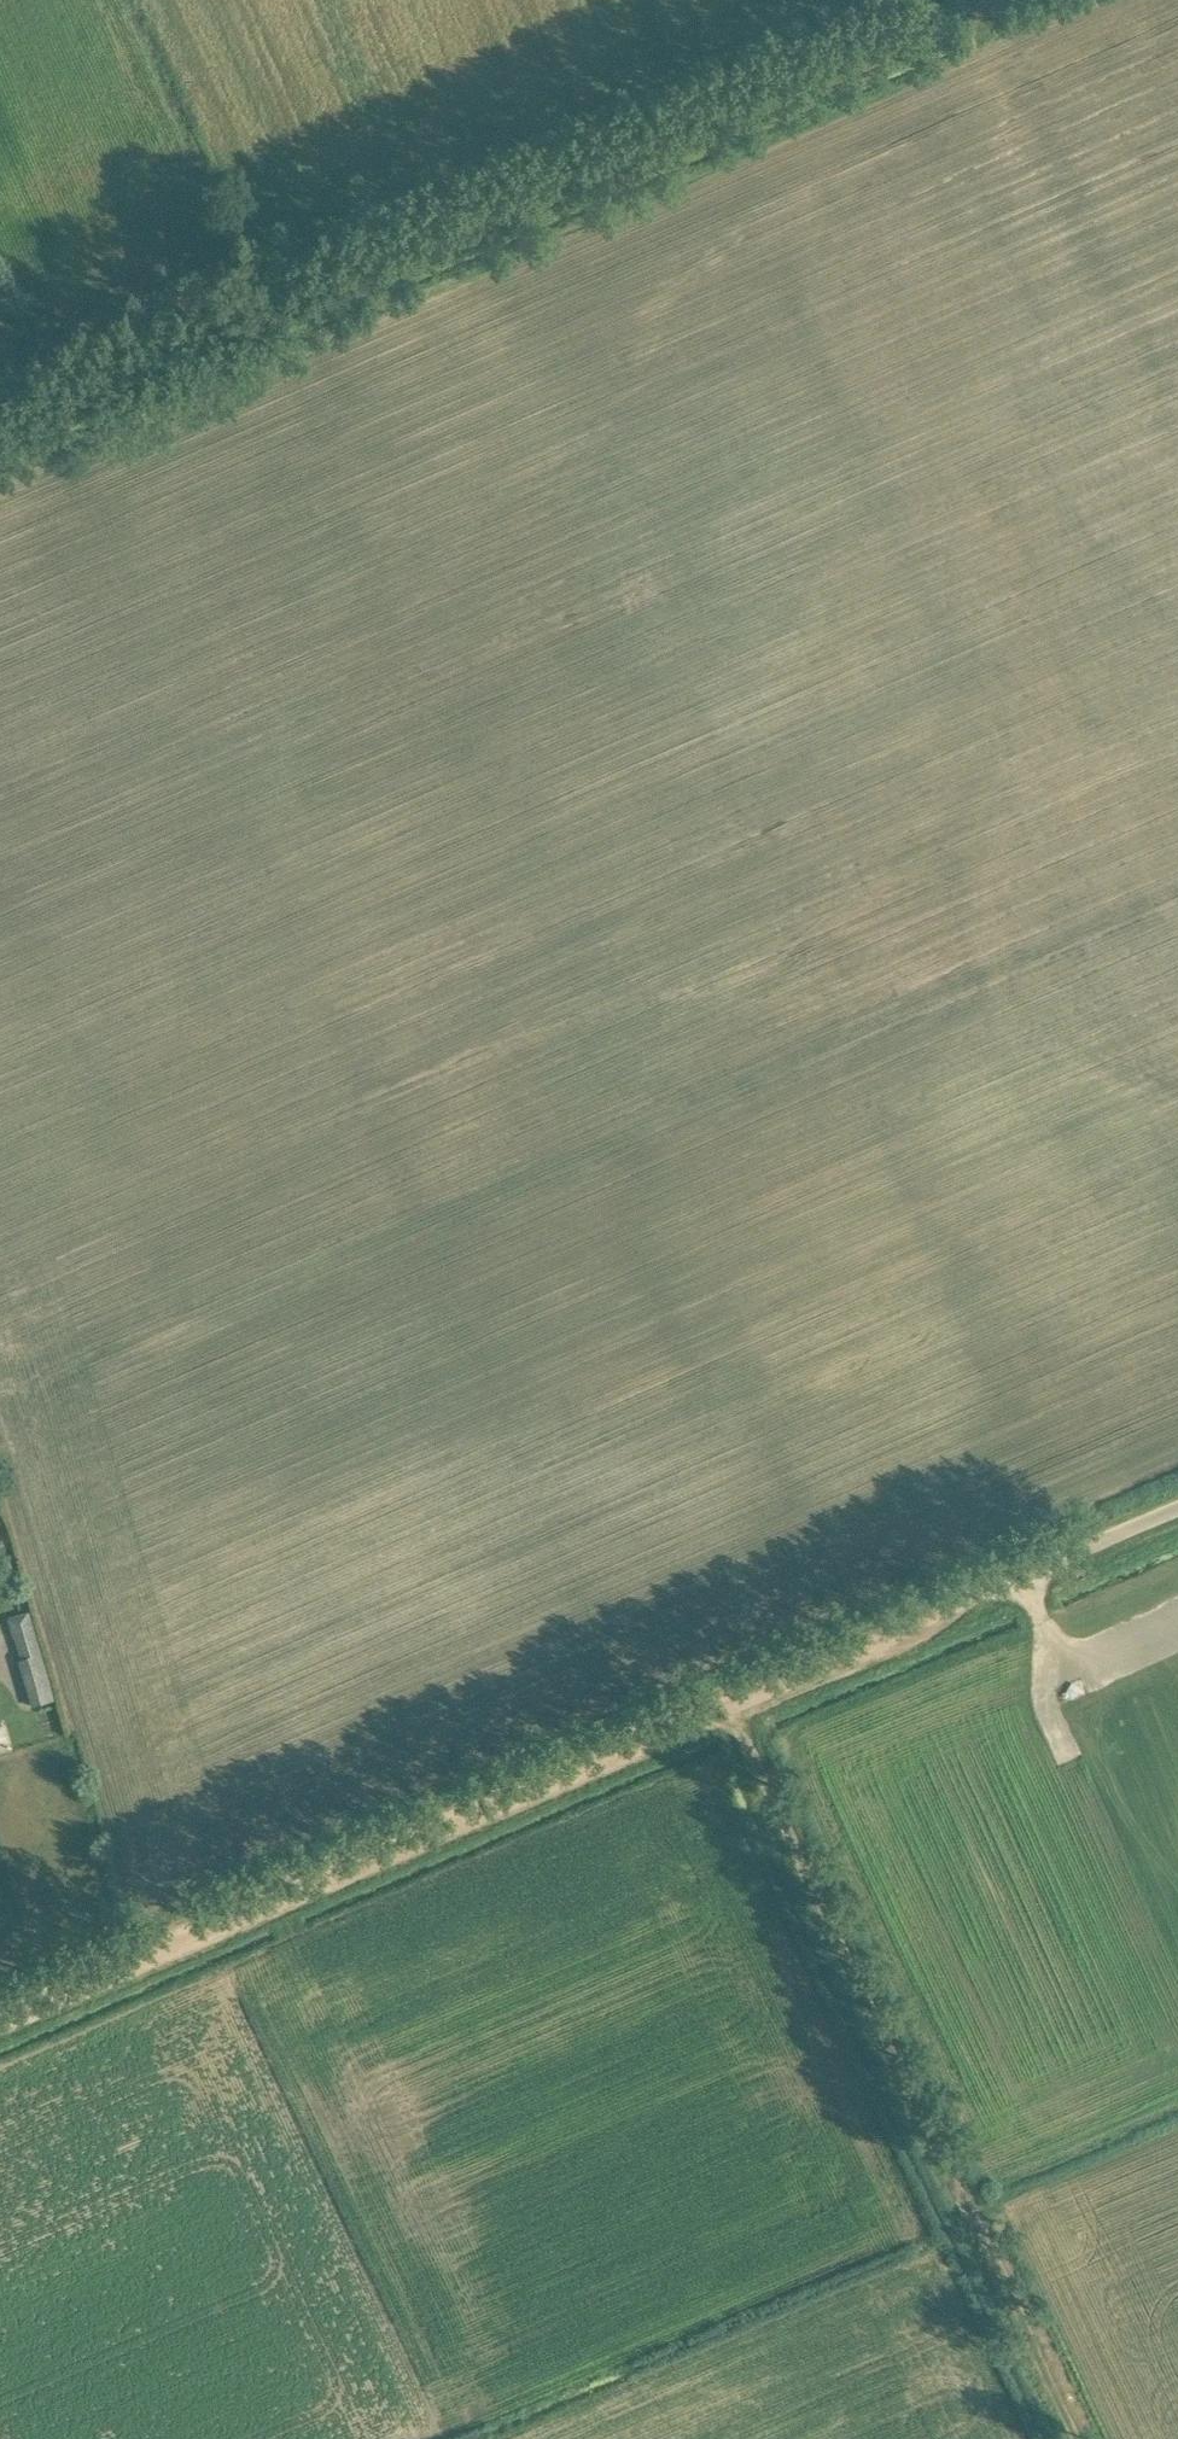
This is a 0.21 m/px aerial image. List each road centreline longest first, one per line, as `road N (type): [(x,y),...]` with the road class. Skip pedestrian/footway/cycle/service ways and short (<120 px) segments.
road 1 (track): [(1004,0),(0,429)]
road 2 (track): [(734,1702),(1078,2438)]
road 3 (track): [(0,2012),(734,1702)]
road 4 (unclassified): [(780,1682),(1177,1511)]

